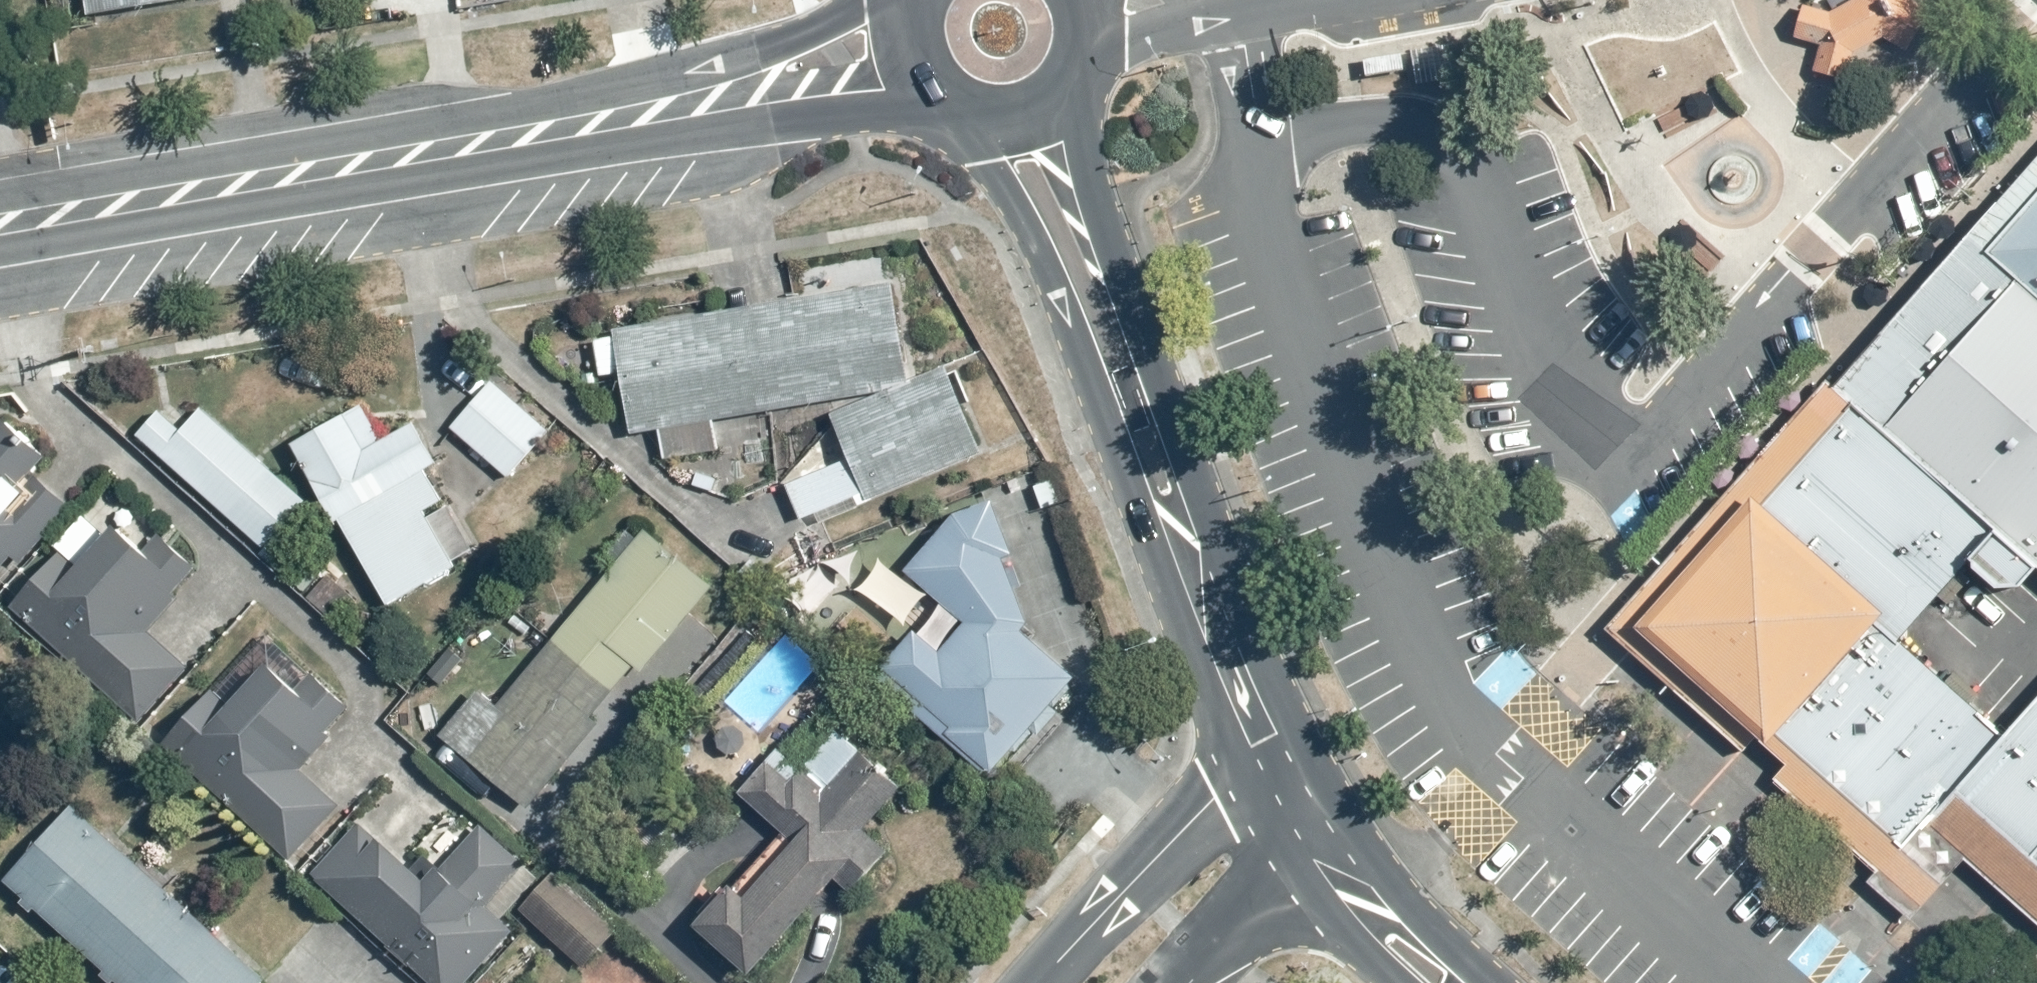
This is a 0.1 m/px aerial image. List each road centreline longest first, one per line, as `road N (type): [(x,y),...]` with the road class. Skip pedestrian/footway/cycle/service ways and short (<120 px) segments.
road 1 (secondary): [(0,230),(917,63)]
road 2 (secondary): [(1255,766),(1029,115)]
road 3 (residential): [(2033,0),(1655,440),(1619,445)]
road 4 (secondary): [(1048,982),(1207,794),(1255,766)]
road 5 (tertiary): [(1442,982),(1300,843)]
road 6 (secondary): [(1300,843),(1161,982)]
road 7 (secondary): [(1029,115),(975,117),(930,87),(917,63)]
road 8 (secondary): [(1083,7),(1083,59),(1071,83),(1029,115)]

